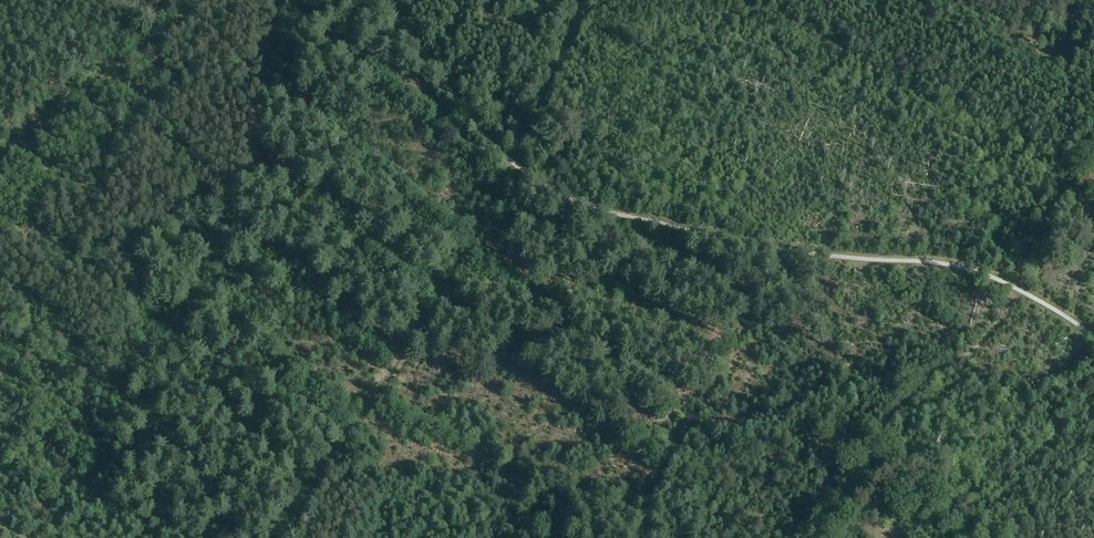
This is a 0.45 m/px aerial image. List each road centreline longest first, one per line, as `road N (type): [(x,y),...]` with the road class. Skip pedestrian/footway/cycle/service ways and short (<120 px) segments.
road 1 (track): [(283,537),(513,163)]
road 2 (track): [(1018,289),(978,344),(890,418),(842,503)]

